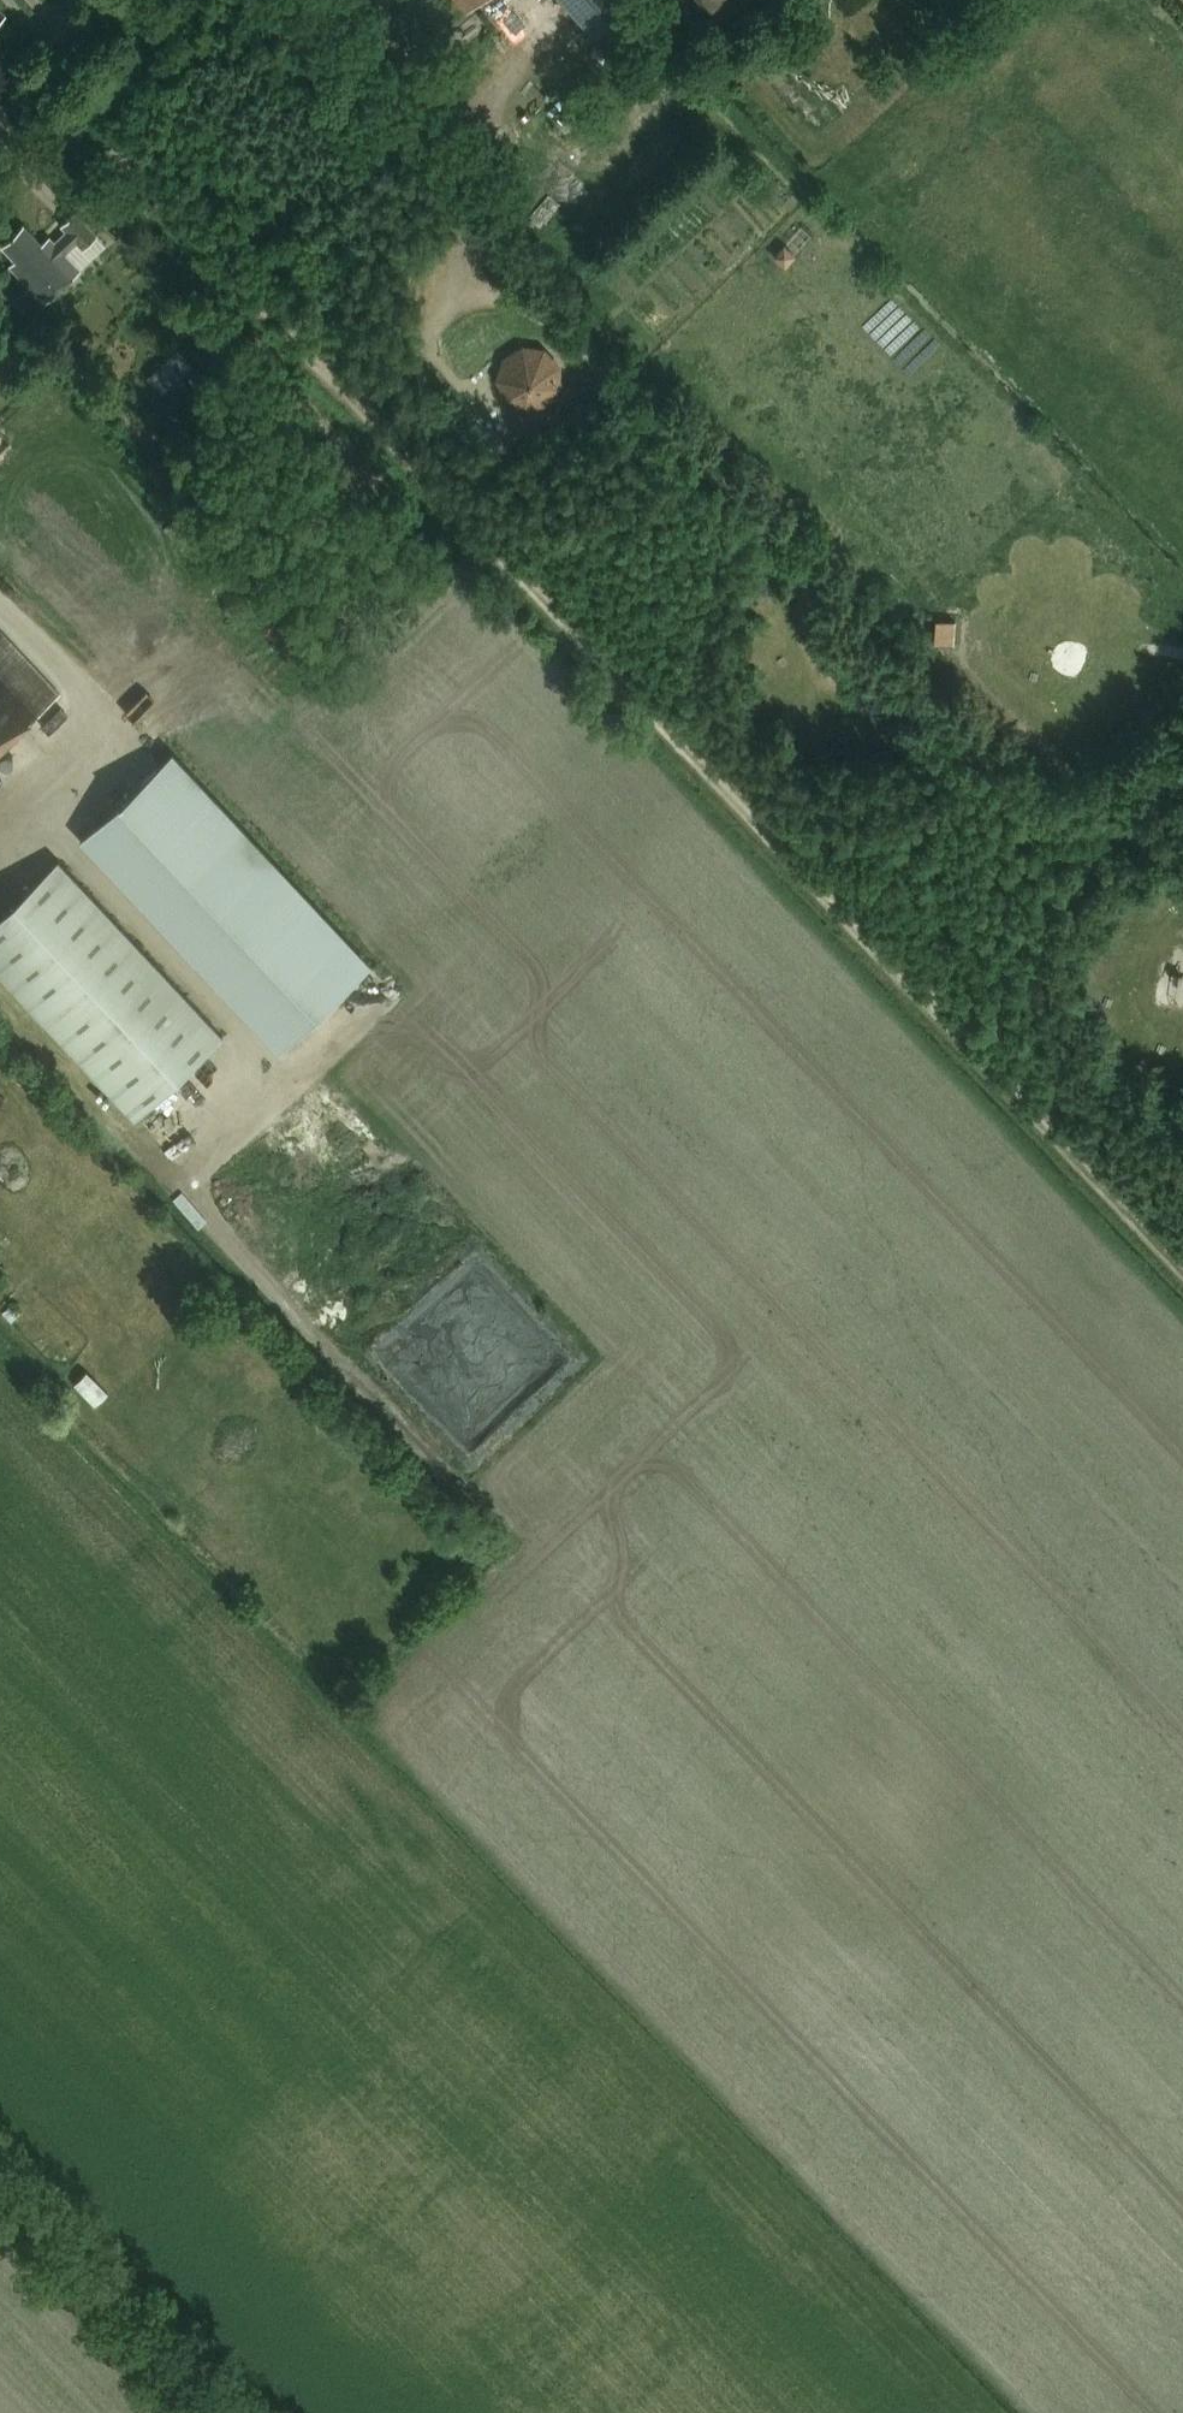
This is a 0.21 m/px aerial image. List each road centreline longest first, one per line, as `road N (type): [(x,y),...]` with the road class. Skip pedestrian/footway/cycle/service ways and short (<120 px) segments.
road 1 (track): [(1182,1266),(572,640),(41,76)]
road 2 (unclassified): [(224,2412),(0,2178)]
road 3 (secondary): [(0,124),(106,0)]

